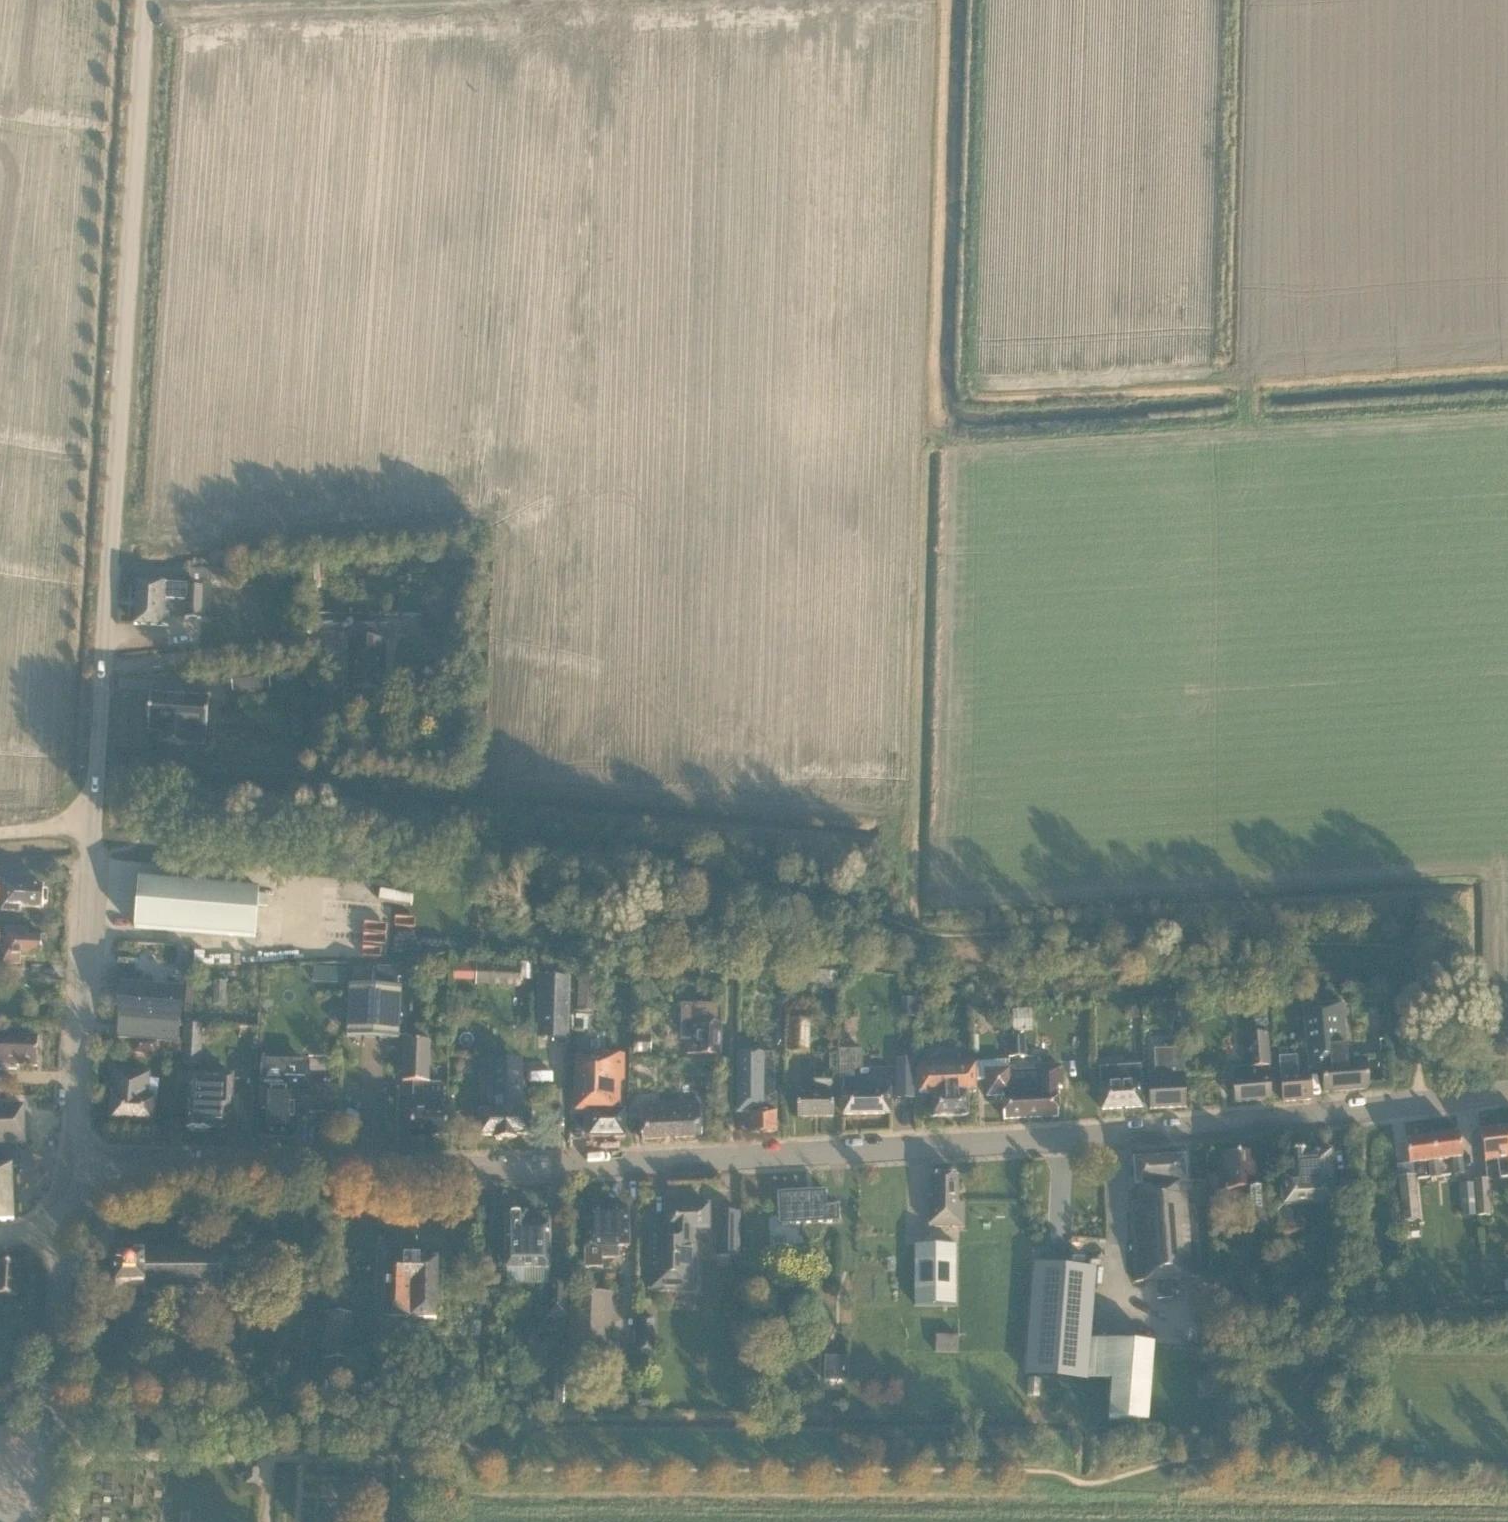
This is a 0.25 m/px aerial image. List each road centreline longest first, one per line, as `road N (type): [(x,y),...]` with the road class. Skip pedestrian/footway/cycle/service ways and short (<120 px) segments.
road 1 (tertiary): [(78,1167),(750,1154),(1200,1128),(1387,1111),(1507,1087)]
road 2 (unclassified): [(78,1167),(145,0)]
road 3 (tertiary): [(36,1521),(59,1235)]

